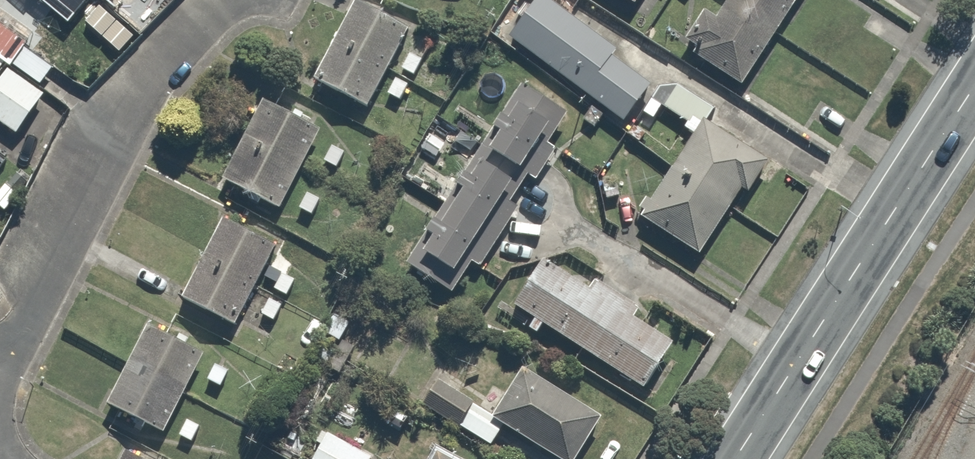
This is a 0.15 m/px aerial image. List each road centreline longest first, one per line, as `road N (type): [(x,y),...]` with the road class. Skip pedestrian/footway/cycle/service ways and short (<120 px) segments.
road 1 (secondary): [(735,458),(974,85)]
road 2 (residential): [(0,345),(106,132),(224,0)]

